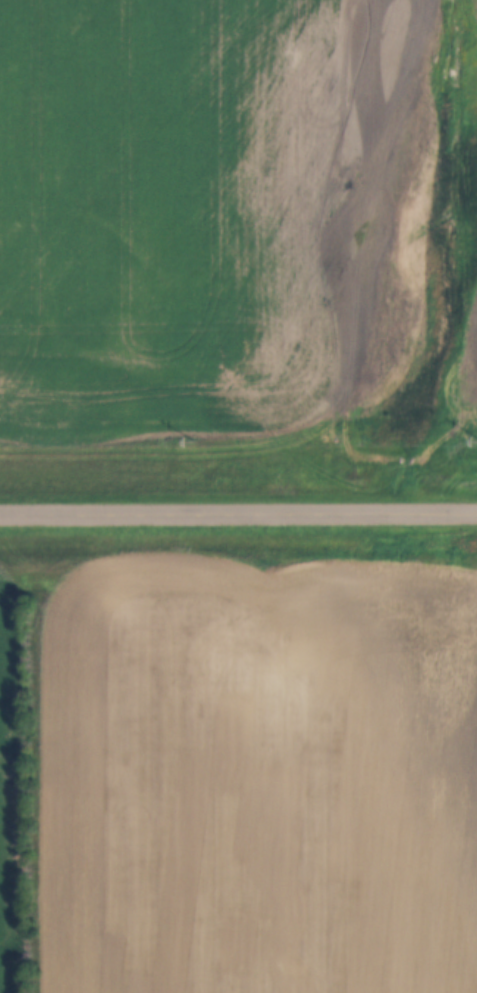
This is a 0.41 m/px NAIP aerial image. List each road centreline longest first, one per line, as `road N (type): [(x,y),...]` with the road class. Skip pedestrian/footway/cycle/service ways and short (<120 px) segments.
road 1 (residential): [(0,514),(476,514)]

